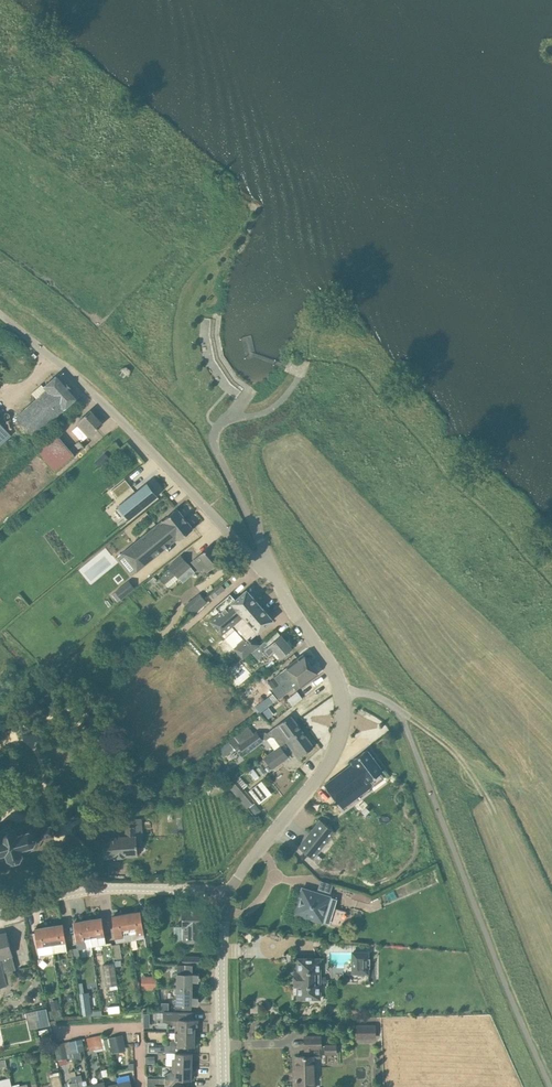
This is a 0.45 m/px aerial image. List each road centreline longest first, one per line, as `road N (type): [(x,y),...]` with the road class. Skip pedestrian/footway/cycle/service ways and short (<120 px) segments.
road 1 (unclassified): [(343,691),(275,578),(114,412),(0,312)]
road 2 (unclassified): [(225,894),(336,758),(347,719),(343,691)]
road 3 (tertiary): [(225,894),(105,888),(0,911)]
road 4 (tertiary): [(225,1086),(225,894)]
road 5 (residential): [(139,1086),(136,1028),(55,1034)]
road 6 (track): [(400,716),(456,754),(486,798)]

